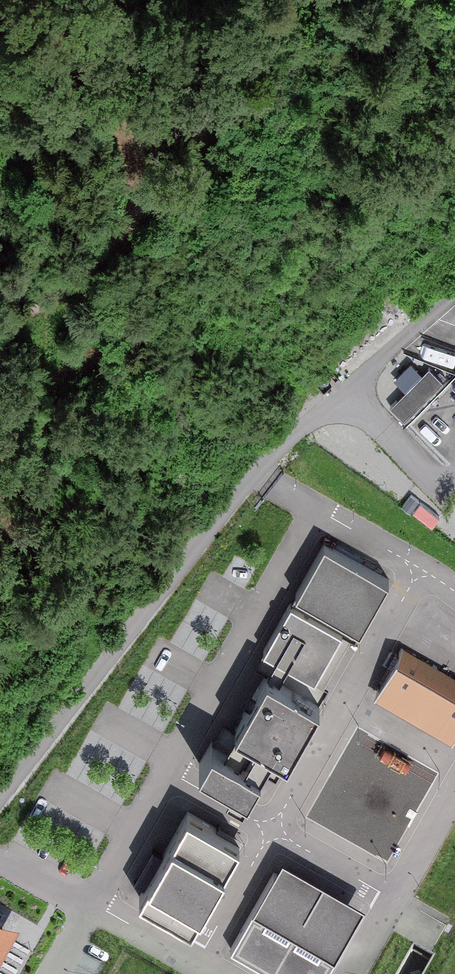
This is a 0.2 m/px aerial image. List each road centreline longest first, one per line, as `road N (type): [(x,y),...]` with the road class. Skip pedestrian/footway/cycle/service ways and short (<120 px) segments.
road 1 (track): [(0,317),(83,276),(199,136),(273,0)]
road 2 (track): [(40,0),(112,106),(151,196)]

